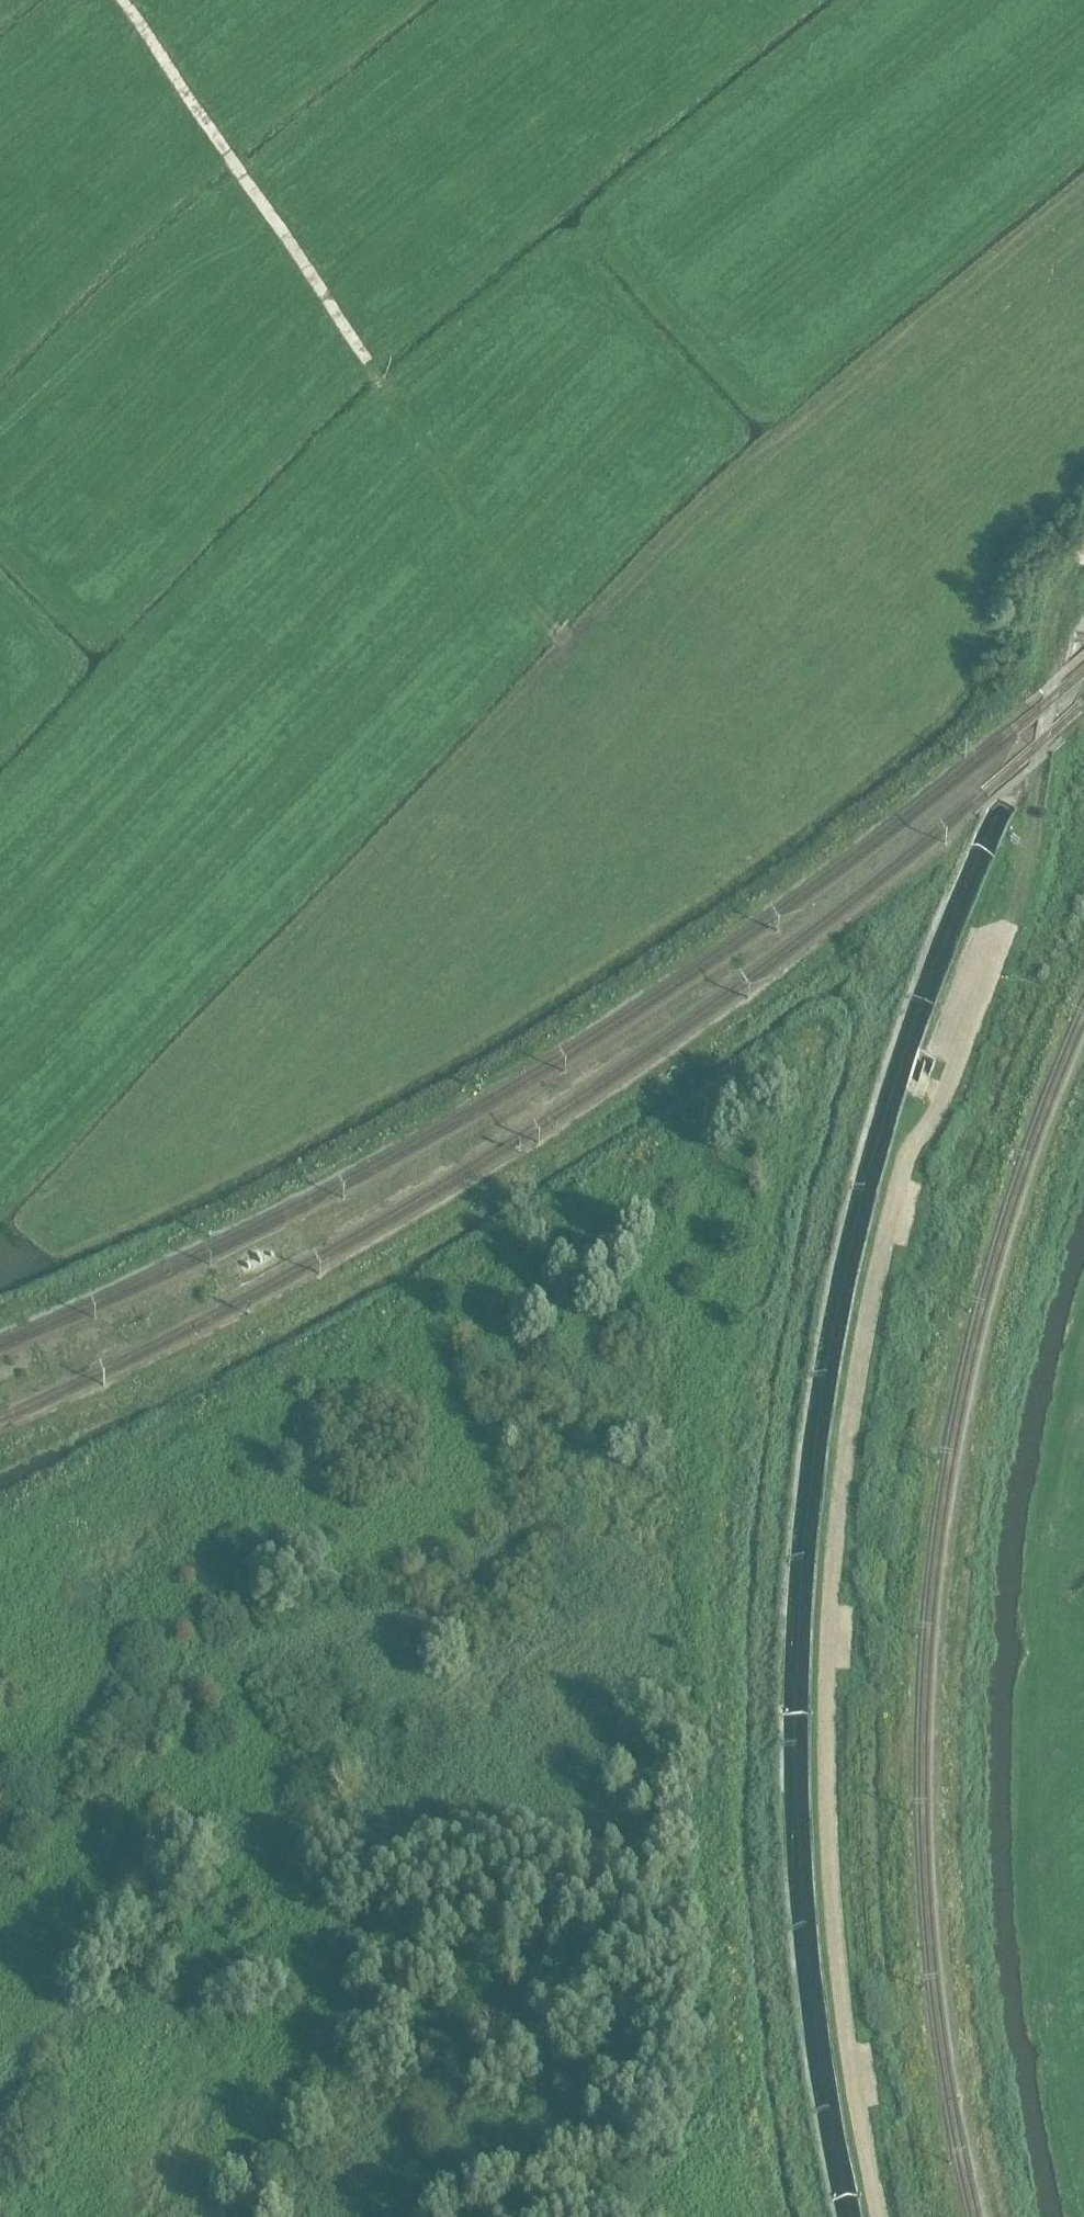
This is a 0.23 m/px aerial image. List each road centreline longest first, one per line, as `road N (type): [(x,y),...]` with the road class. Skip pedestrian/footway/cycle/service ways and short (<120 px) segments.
road 1 (track): [(1011,921),(1029,852),(1035,768)]

